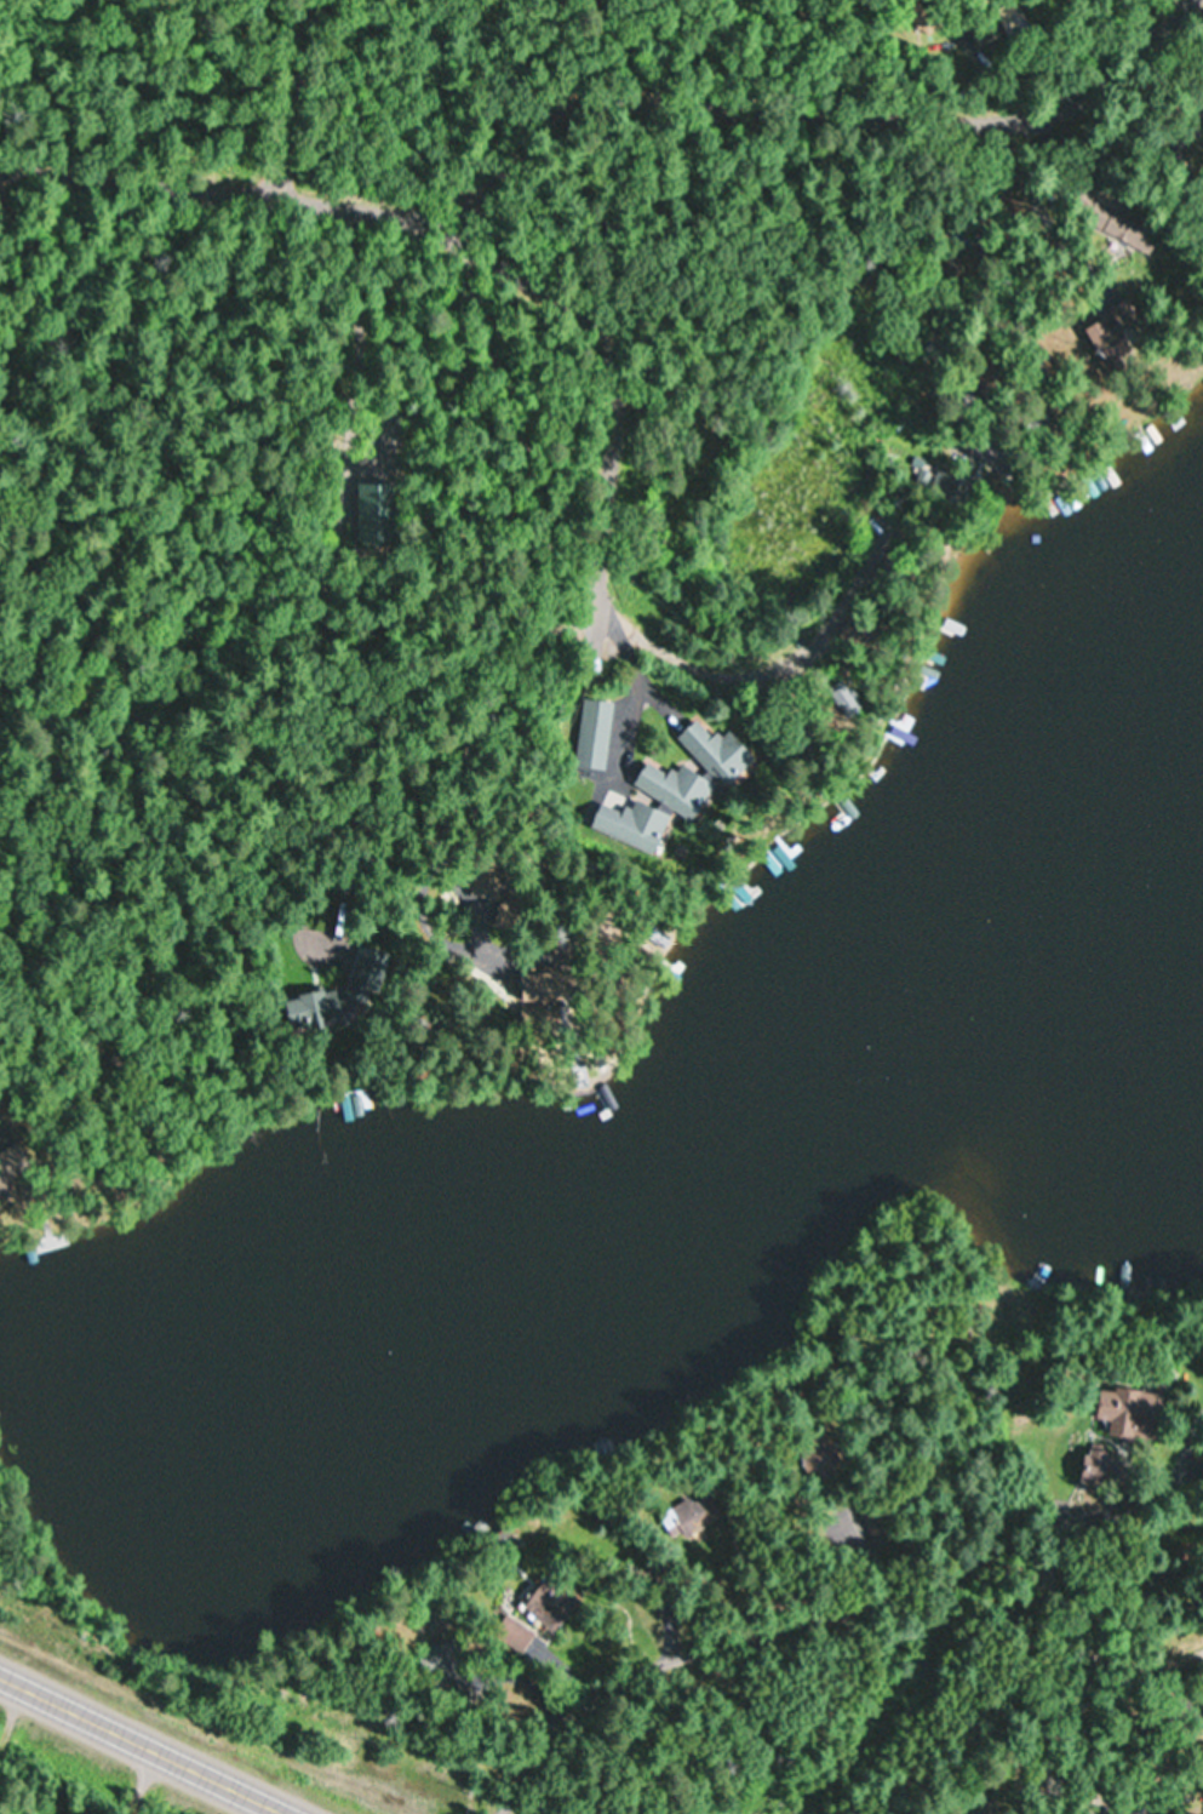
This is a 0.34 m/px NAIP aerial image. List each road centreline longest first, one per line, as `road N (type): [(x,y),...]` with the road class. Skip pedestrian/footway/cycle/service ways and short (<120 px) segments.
road 1 (residential): [(0,167),(109,170),(442,223),(509,263),(586,347),(596,397),(590,691),(583,717)]
road 2 (residential): [(1083,1813),(1085,1638),(1078,1604),(1042,1576),(1010,1568),(896,1604),(649,1659),(558,1721),(489,1813)]
road 3 (residential): [(554,309),(585,231),(607,103),(924,115),(1046,110),(1172,0)]
road 4 (residential): [(411,926),(554,309)]
road 5 (trunk): [(300,1813),(0,1672)]
road 6 (residential): [(268,193),(299,0)]

